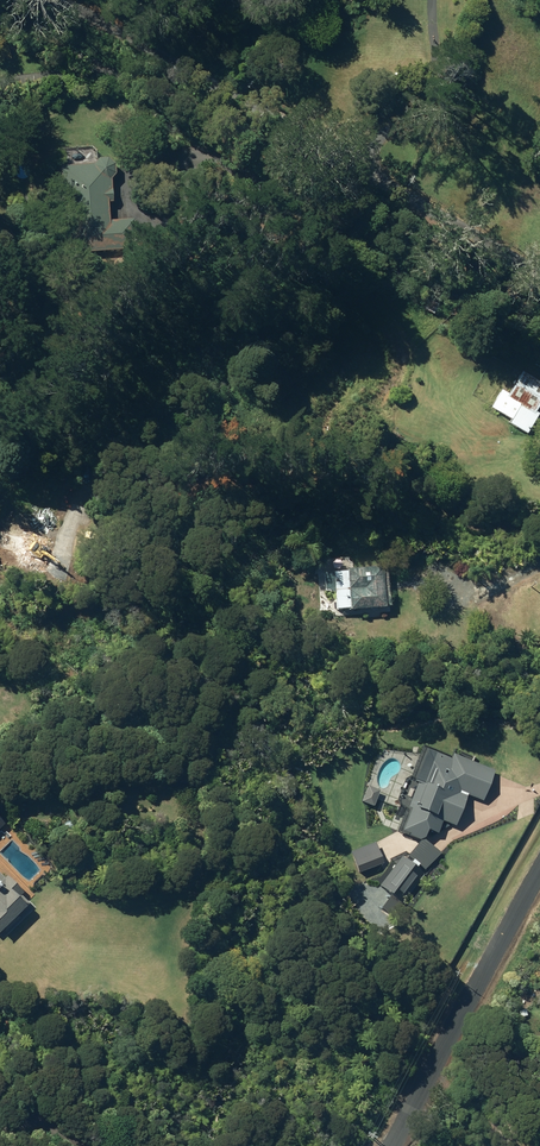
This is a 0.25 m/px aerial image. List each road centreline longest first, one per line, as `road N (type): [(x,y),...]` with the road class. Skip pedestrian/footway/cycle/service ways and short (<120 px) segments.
road 1 (residential): [(393,1145),(539,868)]

